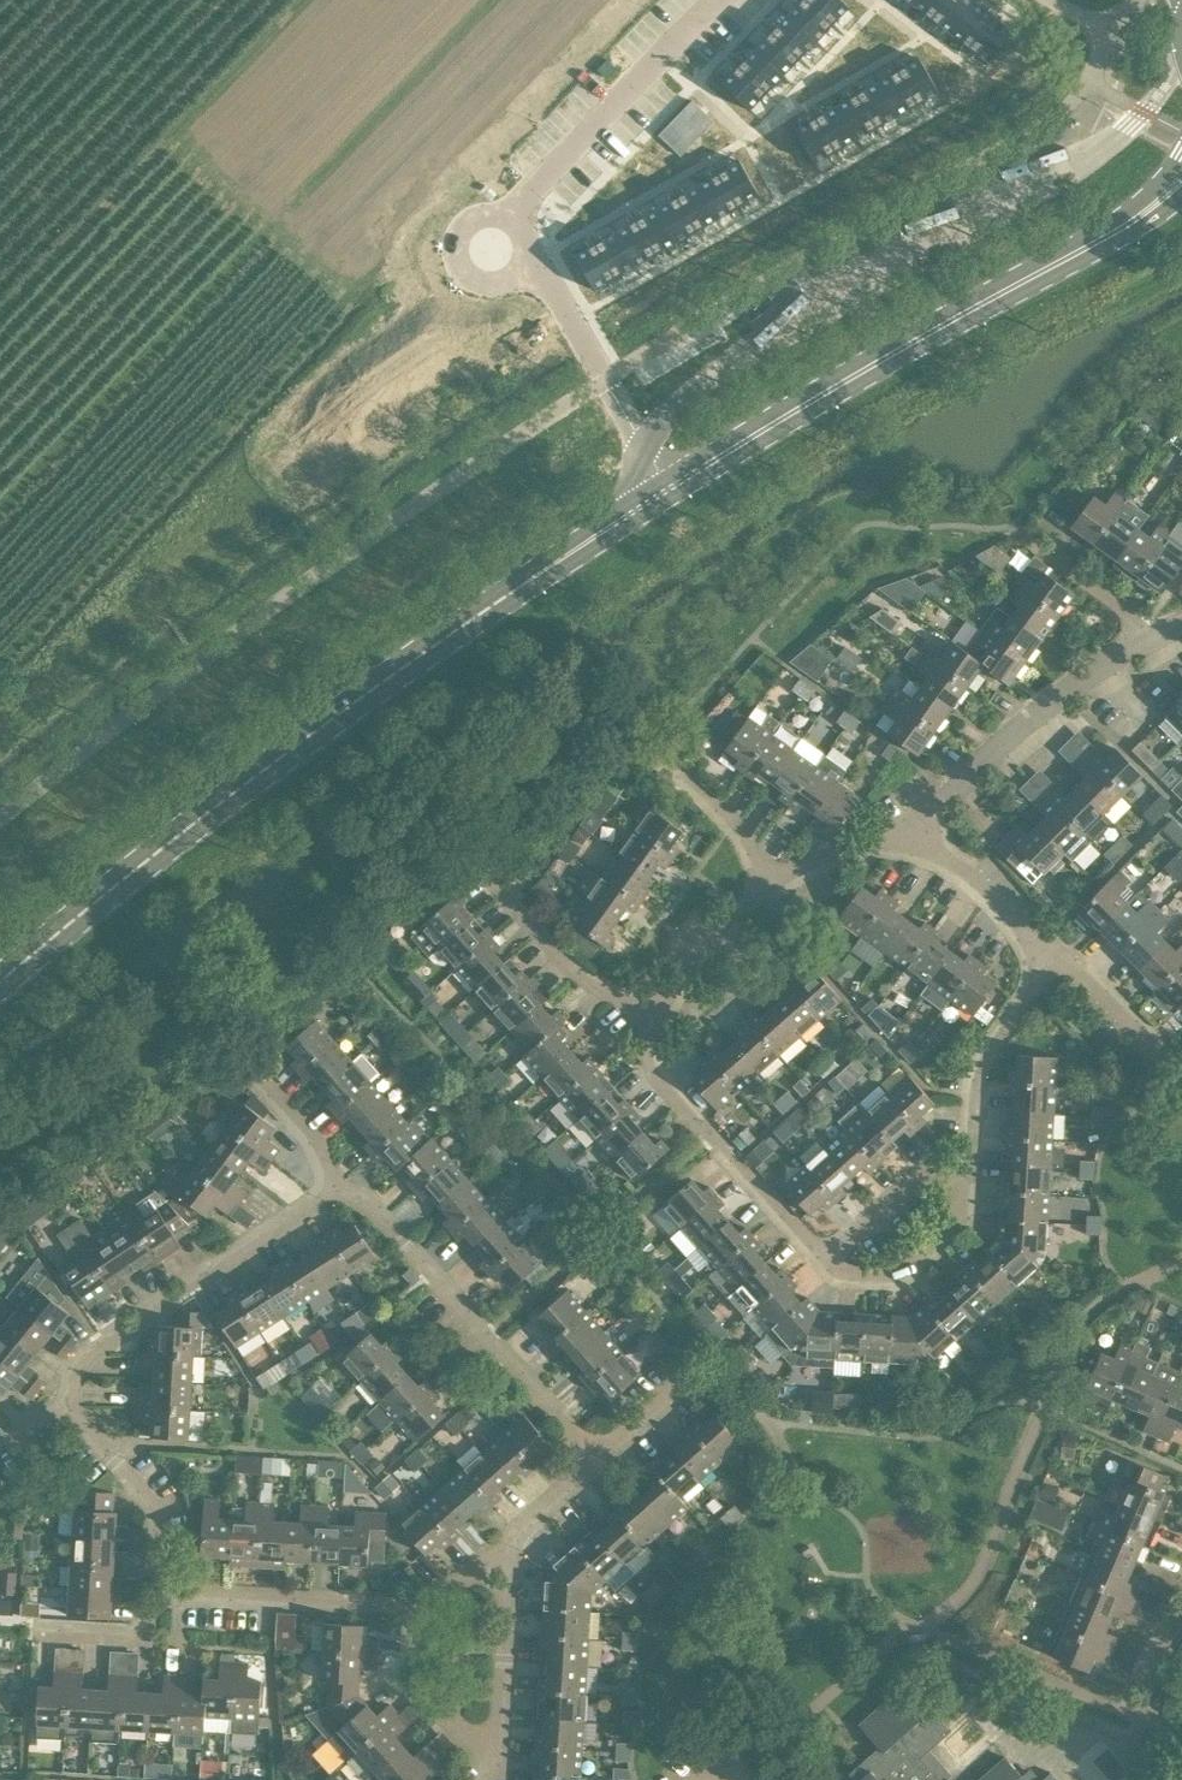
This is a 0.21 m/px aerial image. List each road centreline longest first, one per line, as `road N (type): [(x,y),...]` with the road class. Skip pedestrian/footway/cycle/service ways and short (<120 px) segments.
road 1 (primary): [(0,981),(231,794),(469,617),(666,488)]
road 2 (primary): [(666,488),(1153,211),(1181,177)]
road 3 (residential): [(329,1188),(369,1202),(598,1458)]
road 4 (residential): [(71,1405),(74,1366),(100,1341),(329,1188)]
road 5 (residential): [(658,1009),(647,1053),(654,1078),(824,1258)]
road 6 (residential): [(711,0),(518,210),(517,236)]
road 7 (residential): [(906,825),(932,812),(1018,727),(1087,673),(1150,640)]
road 8 (residential): [(517,236),(666,488)]
road 9 (residential): [(418,1610),(177,1594),(163,1586)]
road 10 (residential): [(479,863),(595,984),(658,1009)]
road 11 (residential): [(965,1173),(985,1062),(1047,957)]
road 12 (residential): [(493,1767),(505,1542)]
road 13 (residential): [(163,1586),(154,1574),(152,1500),(71,1405)]
road 14 (residential): [(824,1258),(844,1273),(903,1270),(958,1220),(965,1173)]
road 15 (residential): [(1047,957),(906,825)]
road 16 (residential): [(418,1610),(416,1681),(493,1767)]
road 17 (residential): [(768,881),(732,822),(648,749)]
road 18 (residential): [(1181,1067),(1075,968),(1047,957)]
road 19 (residential): [(824,1258),(925,1173),(965,1173)]
road 20 (residential): [(658,1009),(716,931),(768,881)]
road 21 (residential): [(1150,640),(1129,613),(1034,543)]
road 22 (residential): [(42,1630),(129,1635),(145,1627),(163,1586)]
road 23 (residential): [(768,881),(906,825)]
road 24 (residential): [(329,1188),(318,1148),(255,1074)]
road 25 (residential): [(598,1458),(505,1542)]

